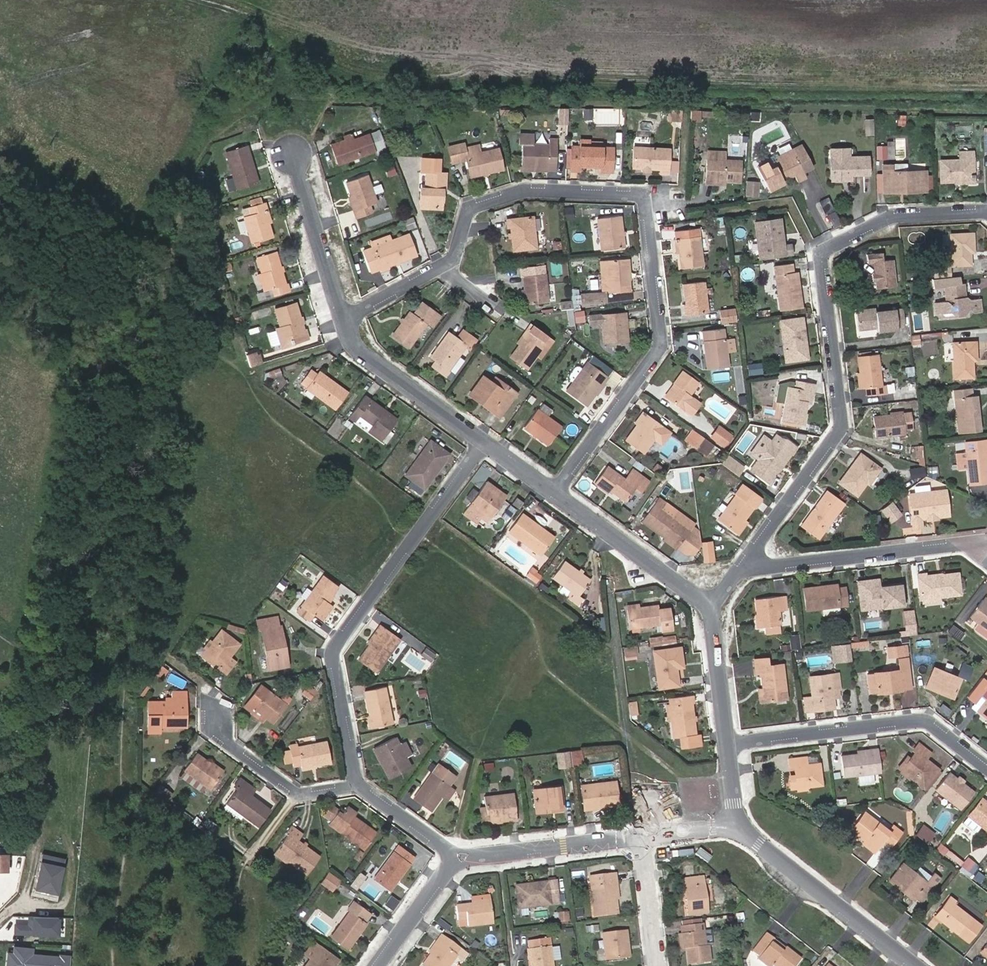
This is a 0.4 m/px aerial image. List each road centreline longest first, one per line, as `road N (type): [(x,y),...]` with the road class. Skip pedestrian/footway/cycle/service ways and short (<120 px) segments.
road 1 (residential): [(557,493),(660,345),(647,195),(530,189),(469,207),(455,259),(441,267)]
road 2 (residential): [(748,566),(841,427),(821,254),(900,216),(986,211)]
road 3 (residential): [(362,785),(336,653),(486,441)]
road 4 (residential): [(731,742),(929,719),(986,767)]
road 5 (residential): [(734,829),(917,965)]
road 6 (residential): [(972,542),(748,566)]
road 7 (residential): [(557,493),(717,610)]
road 8 (residential): [(346,321),(358,349),(486,441)]
road 9 (residential): [(642,837),(456,860)]
road 10 (residential): [(362,785),(300,794),(227,738),(224,712)]
road 11 (residential): [(296,158),(346,321)]
road 12 (residential): [(717,610),(731,742)]
road 13 (residential): [(456,860),(377,965)]
road 14 (residential): [(656,965),(642,837)]
road 15 (residential): [(456,860),(362,785)]

